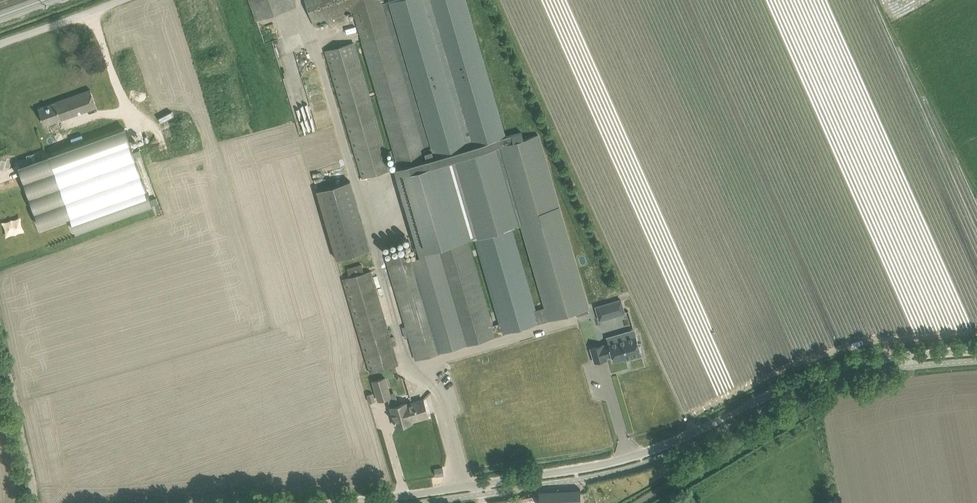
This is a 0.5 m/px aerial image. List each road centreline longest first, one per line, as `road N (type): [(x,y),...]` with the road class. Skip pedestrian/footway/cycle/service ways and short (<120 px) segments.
road 1 (unclassified): [(331,502),(588,467),(666,445),(850,365),(976,350)]
road 2 (unclassified): [(35,502),(0,336)]
road 3 (unclassified): [(0,47),(126,0)]

